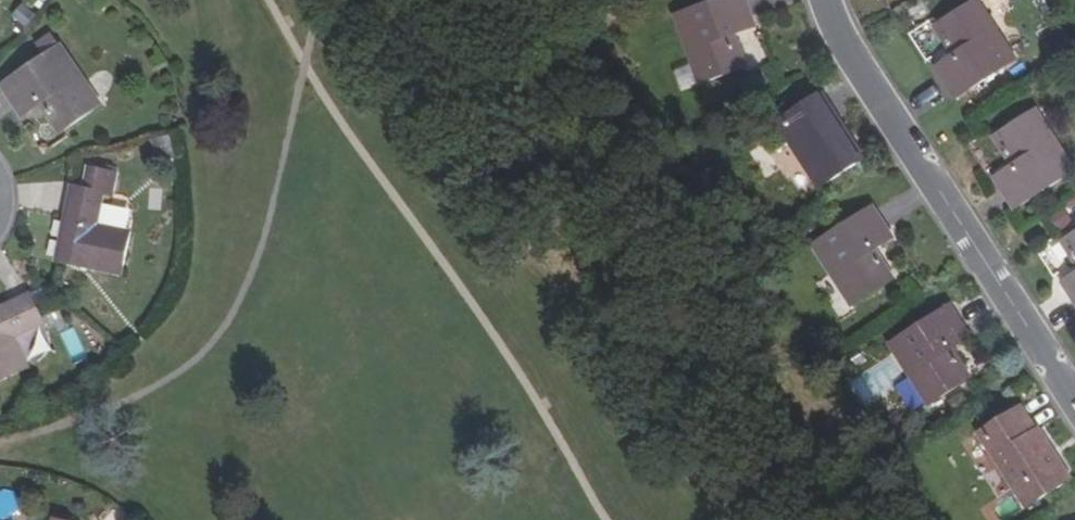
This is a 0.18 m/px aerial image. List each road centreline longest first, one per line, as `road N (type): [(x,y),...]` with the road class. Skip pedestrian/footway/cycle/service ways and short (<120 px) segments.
road 1 (residential): [(1074,404),(849,56),(827,0)]

